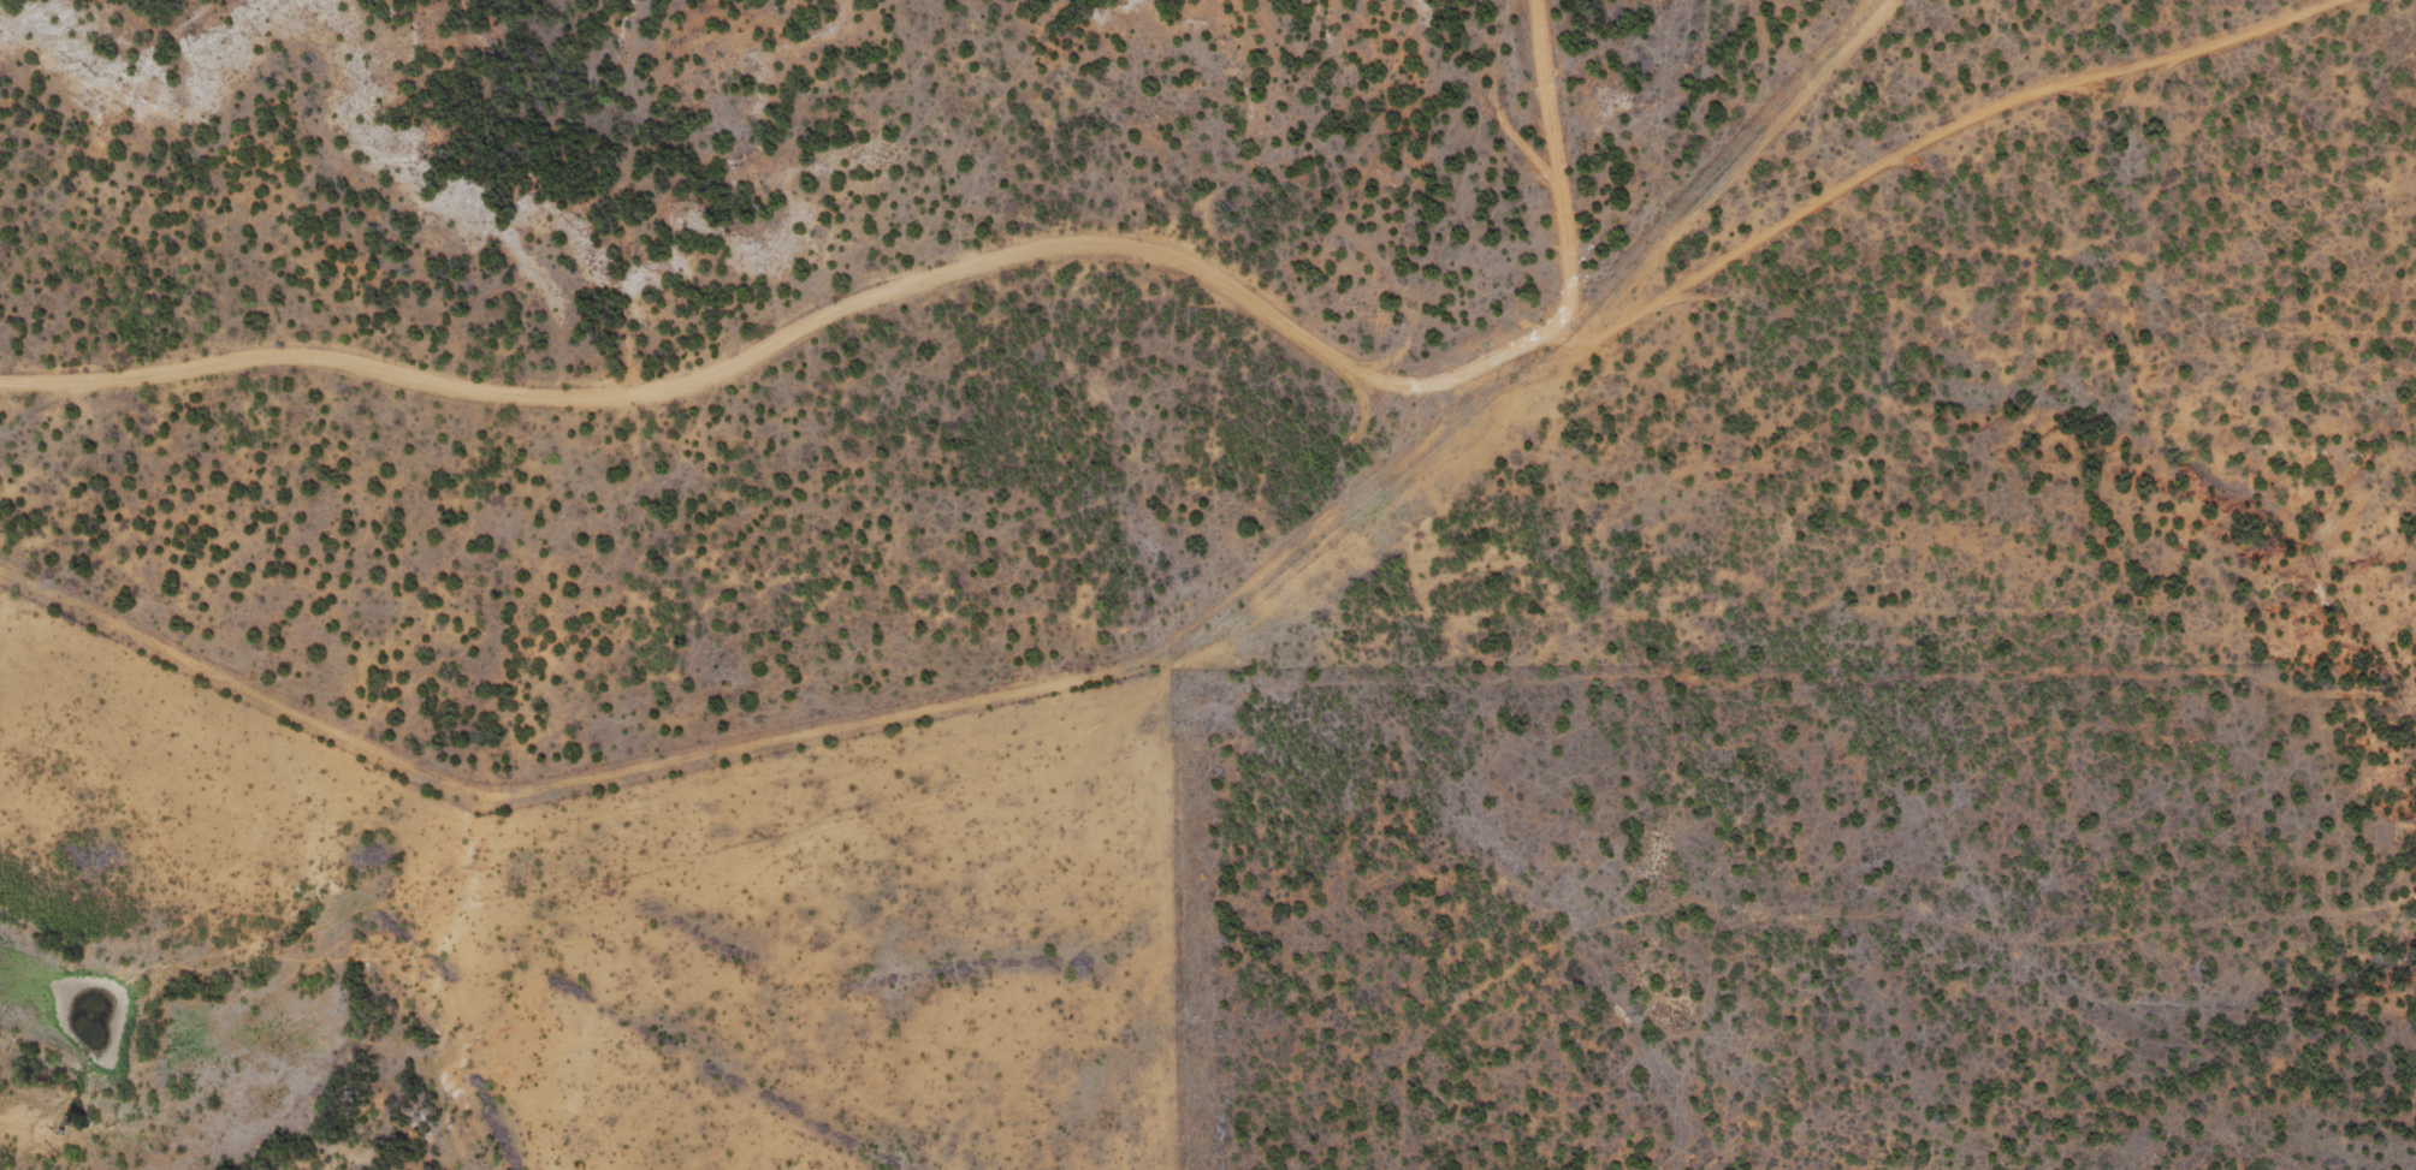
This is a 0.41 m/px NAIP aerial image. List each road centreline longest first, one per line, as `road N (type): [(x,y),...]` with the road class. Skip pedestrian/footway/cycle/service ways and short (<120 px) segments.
road 1 (residential): [(2362,0),(2089,78),(1885,171),(1688,295),(1546,344),(1361,369),(1108,265),(869,245),(597,345),(178,363),(0,394)]
road 2 (residential): [(1546,344),(1518,0)]

